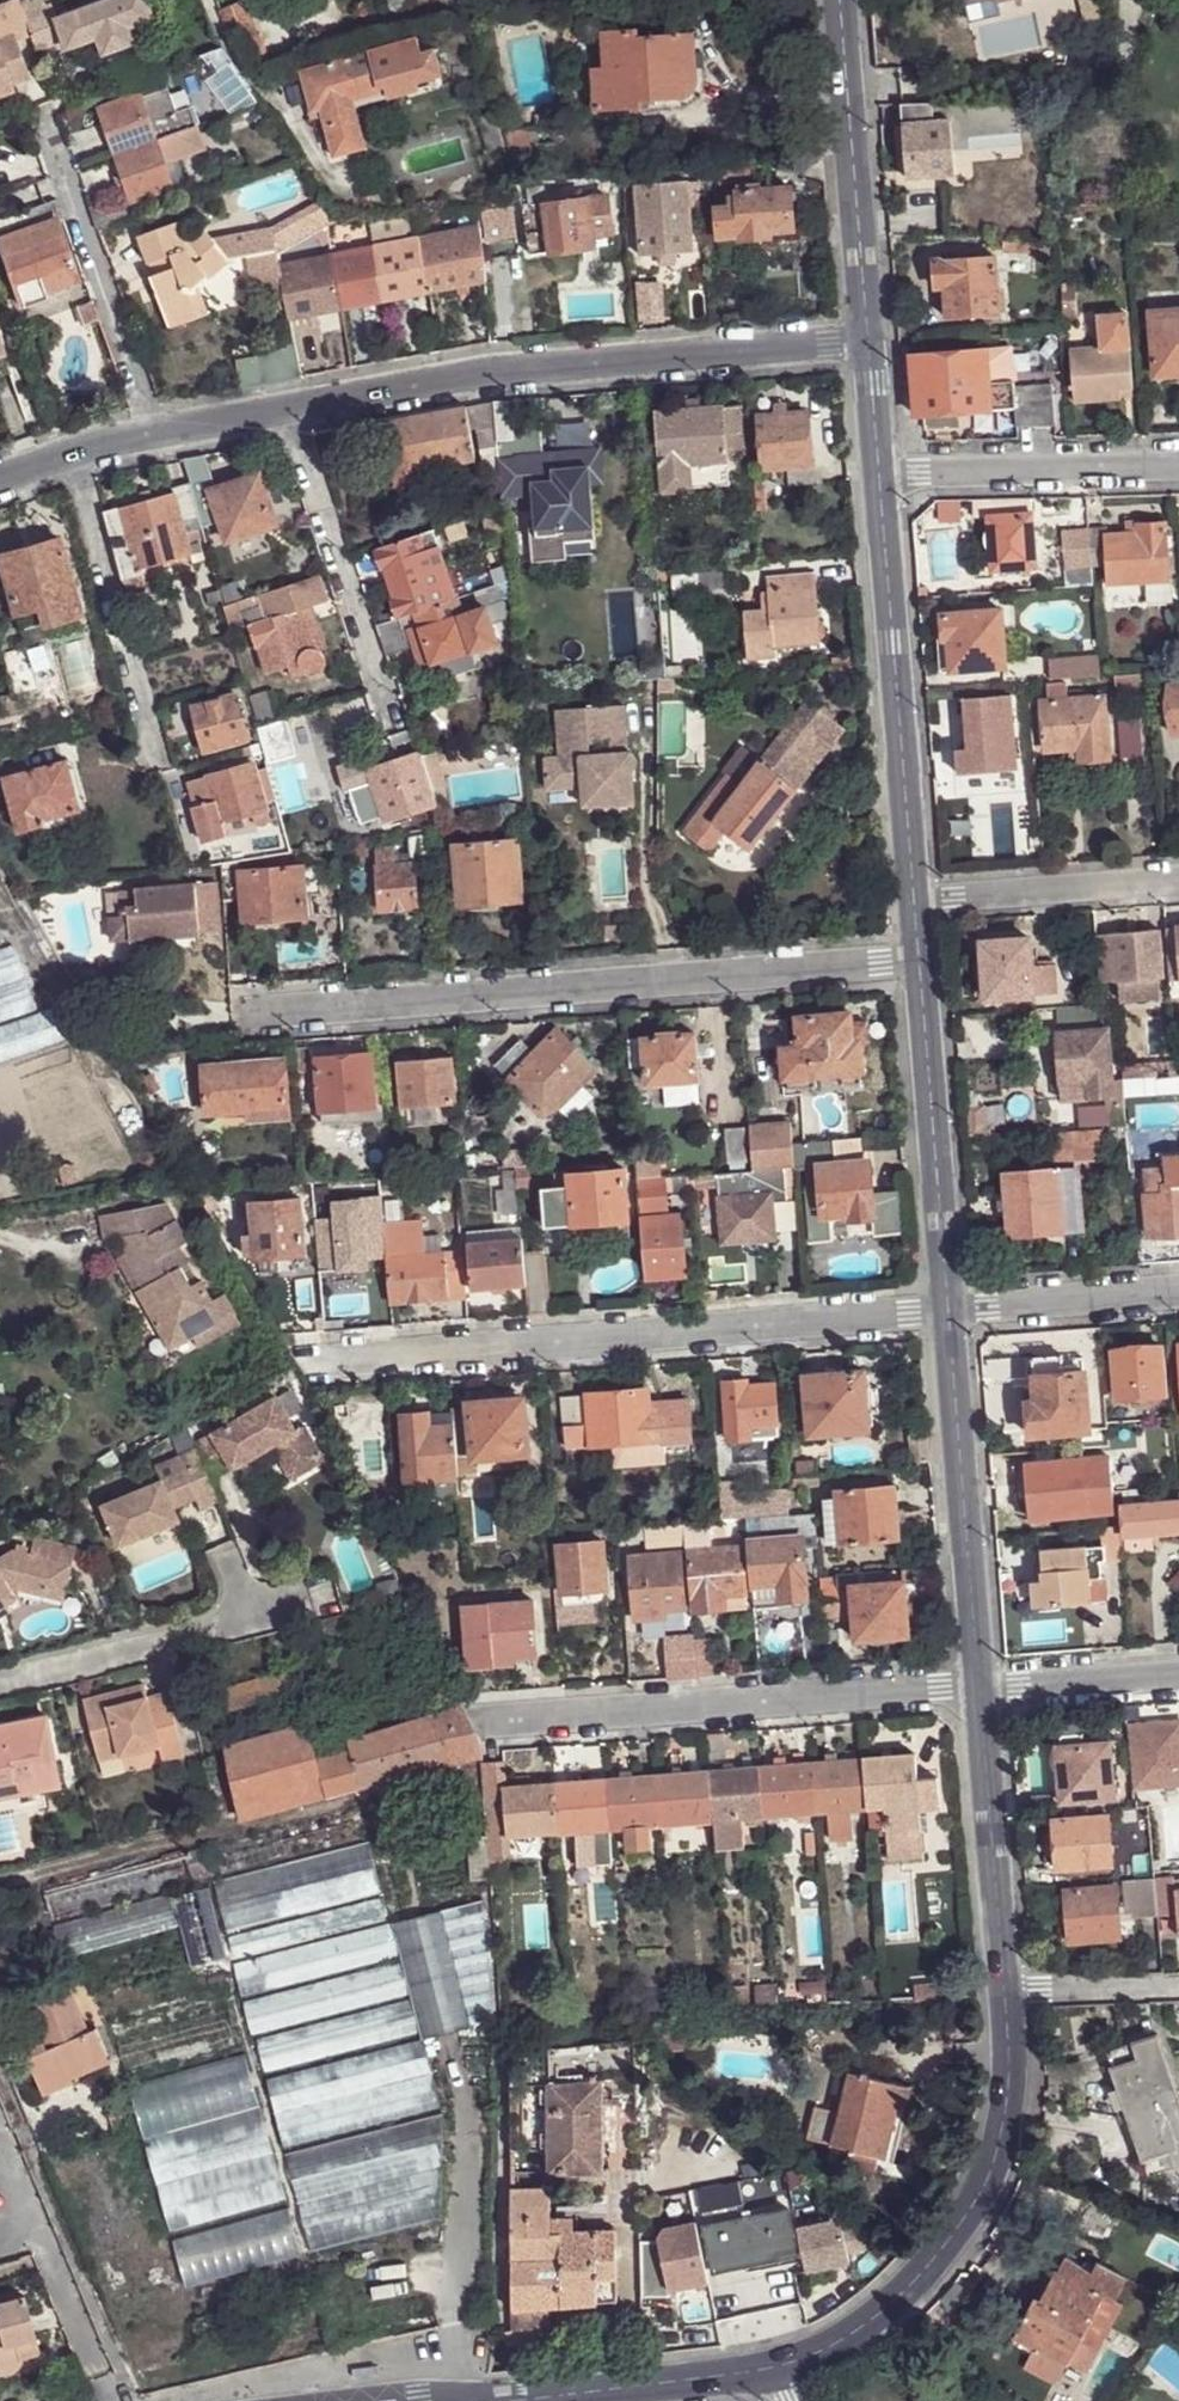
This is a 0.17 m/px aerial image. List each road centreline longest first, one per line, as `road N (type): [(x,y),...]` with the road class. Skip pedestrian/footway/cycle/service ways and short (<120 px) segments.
road 1 (residential): [(918,962),(251,1014)]
road 2 (residential): [(948,1308),(303,1364)]
road 3 (residential): [(868,341),(488,374),(286,410)]
road 4 (residential): [(980,1686),(494,1720)]
road 5 (residential): [(1007,1984),(1009,2065),(1000,2141),(969,2211),(942,2256),(891,2310),(828,2350),(780,2368)]
road 6 (residential): [(879,472),(915,901)]
road 7 (residential): [(948,1308),(980,1686)]
road 8 (residential): [(918,962),(948,1308)]
road 9 (residential): [(153,434),(37,110)]
road 10 (residential): [(286,410),(398,734)]
road 11 (residential): [(841,0),(868,341)]
road 12 (residential): [(72,454),(158,765)]
road 13 (residential): [(780,2368),(672,2386),(468,2400)]
road 14 (residential): [(980,1686),(1007,1984)]
road 15 (residential): [(879,472),(1178,465)]
road 16 (residential): [(915,901),(1178,882)]
road 17 (residential): [(1178,1291),(948,1308)]
road 18 (residential): [(980,1686),(1178,1671)]
road 19 (residential): [(1007,1984),(1178,1981)]
road 20 (residential): [(286,410),(153,434)]
road 21 (residential): [(868,341),(879,472)]

